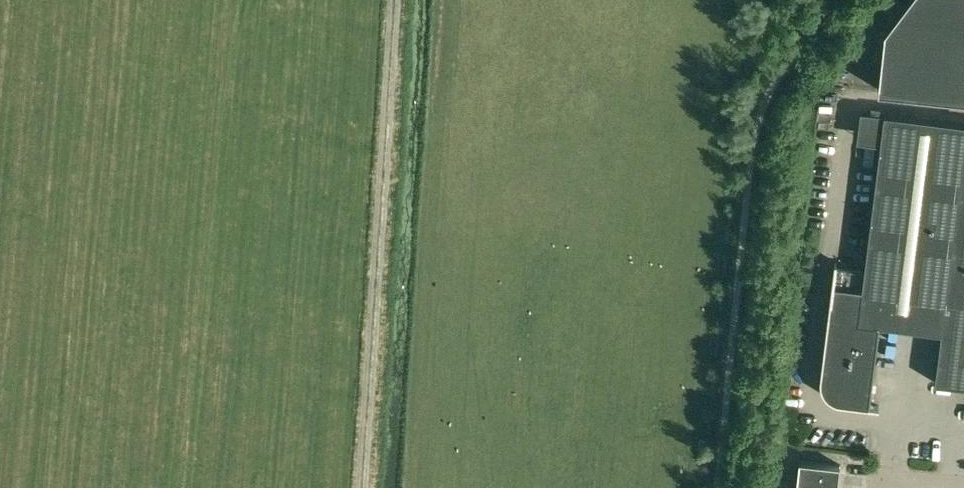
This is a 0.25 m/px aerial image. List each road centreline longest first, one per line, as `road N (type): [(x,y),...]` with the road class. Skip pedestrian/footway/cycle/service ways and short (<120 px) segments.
road 1 (track): [(393,0),(359,487)]

